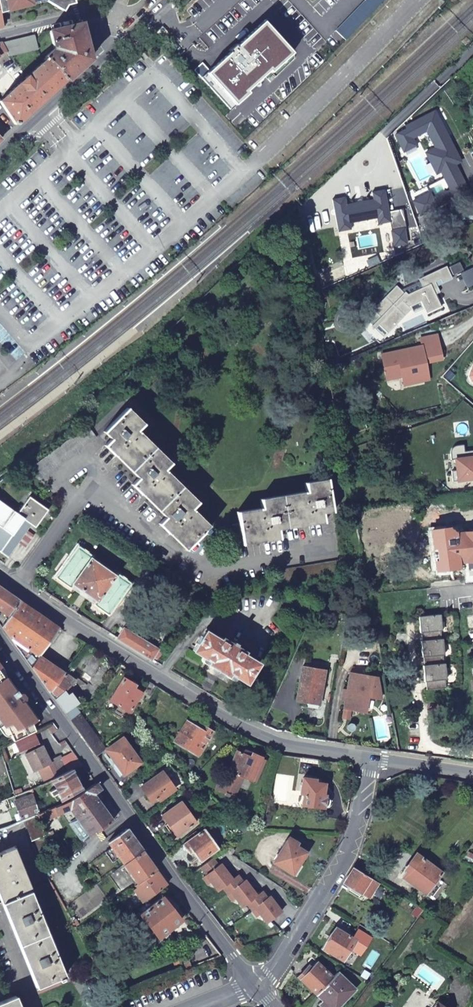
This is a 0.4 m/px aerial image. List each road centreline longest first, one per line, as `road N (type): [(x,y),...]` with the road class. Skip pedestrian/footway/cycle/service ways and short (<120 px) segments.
road 1 (residential): [(0,637),(254,985)]
road 2 (secondary): [(370,759),(245,730),(0,576)]
road 3 (residential): [(370,759),(350,846),(276,965),(254,985)]
road 4 (secondary): [(0,158),(108,61)]

